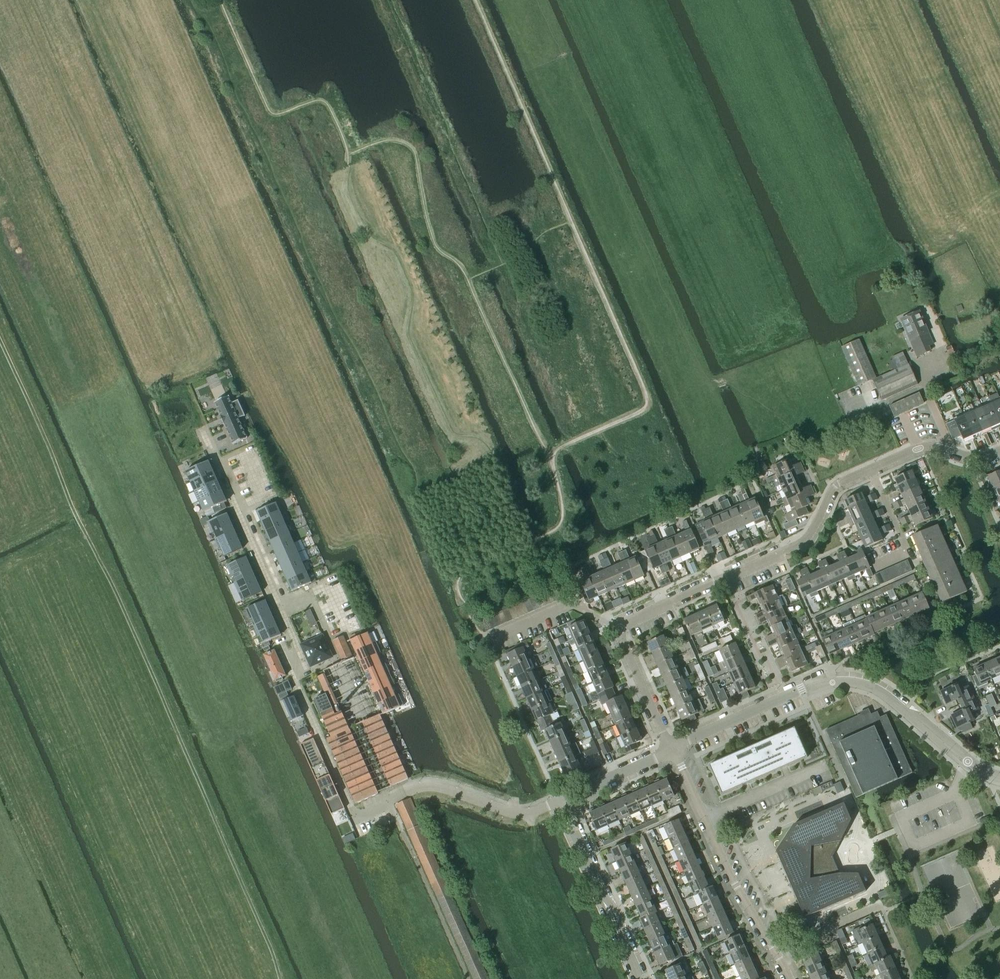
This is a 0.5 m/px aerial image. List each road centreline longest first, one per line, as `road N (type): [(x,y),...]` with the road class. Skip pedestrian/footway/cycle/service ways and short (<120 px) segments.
road 1 (residential): [(673,748),(620,639),(622,622),(783,555),(802,543),(841,484),(907,453),(999,452)]
road 2 (tertiary): [(673,748),(837,679),(882,692),(966,762),(999,778)]
road 3 (residential): [(775,952),(673,748)]
road 4 (residential): [(353,812),(291,672),(280,606)]
road 5 (residential): [(353,812),(439,785),(522,813),(560,799)]
road 6 (residential): [(280,606),(201,427)]
road 7 (residential): [(280,606),(308,594),(358,713)]
road 8 (tertiary): [(560,799),(673,748)]

